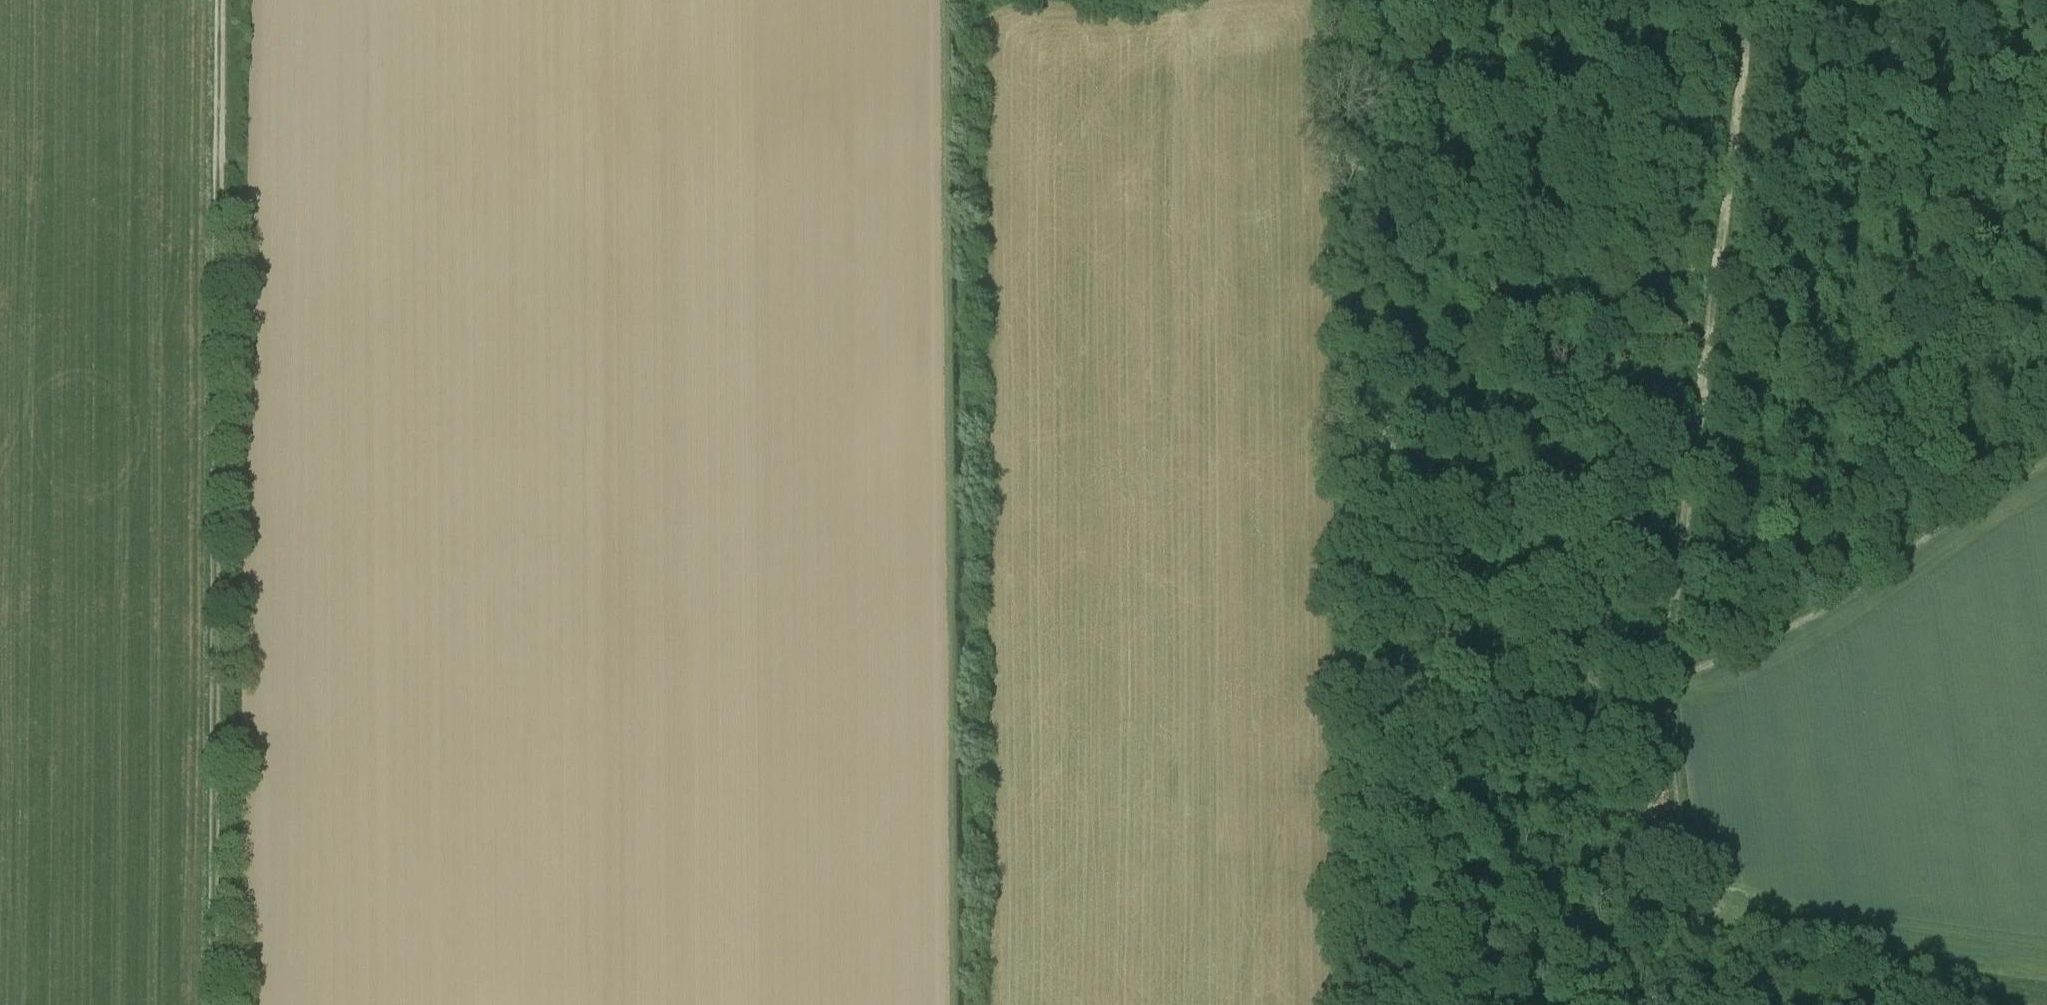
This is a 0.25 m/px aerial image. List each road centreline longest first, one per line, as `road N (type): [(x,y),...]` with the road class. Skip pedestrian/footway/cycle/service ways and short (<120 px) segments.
road 1 (track): [(217,0),(211,1004)]
road 2 (track): [(1748,0),(1688,736),(1704,905)]

